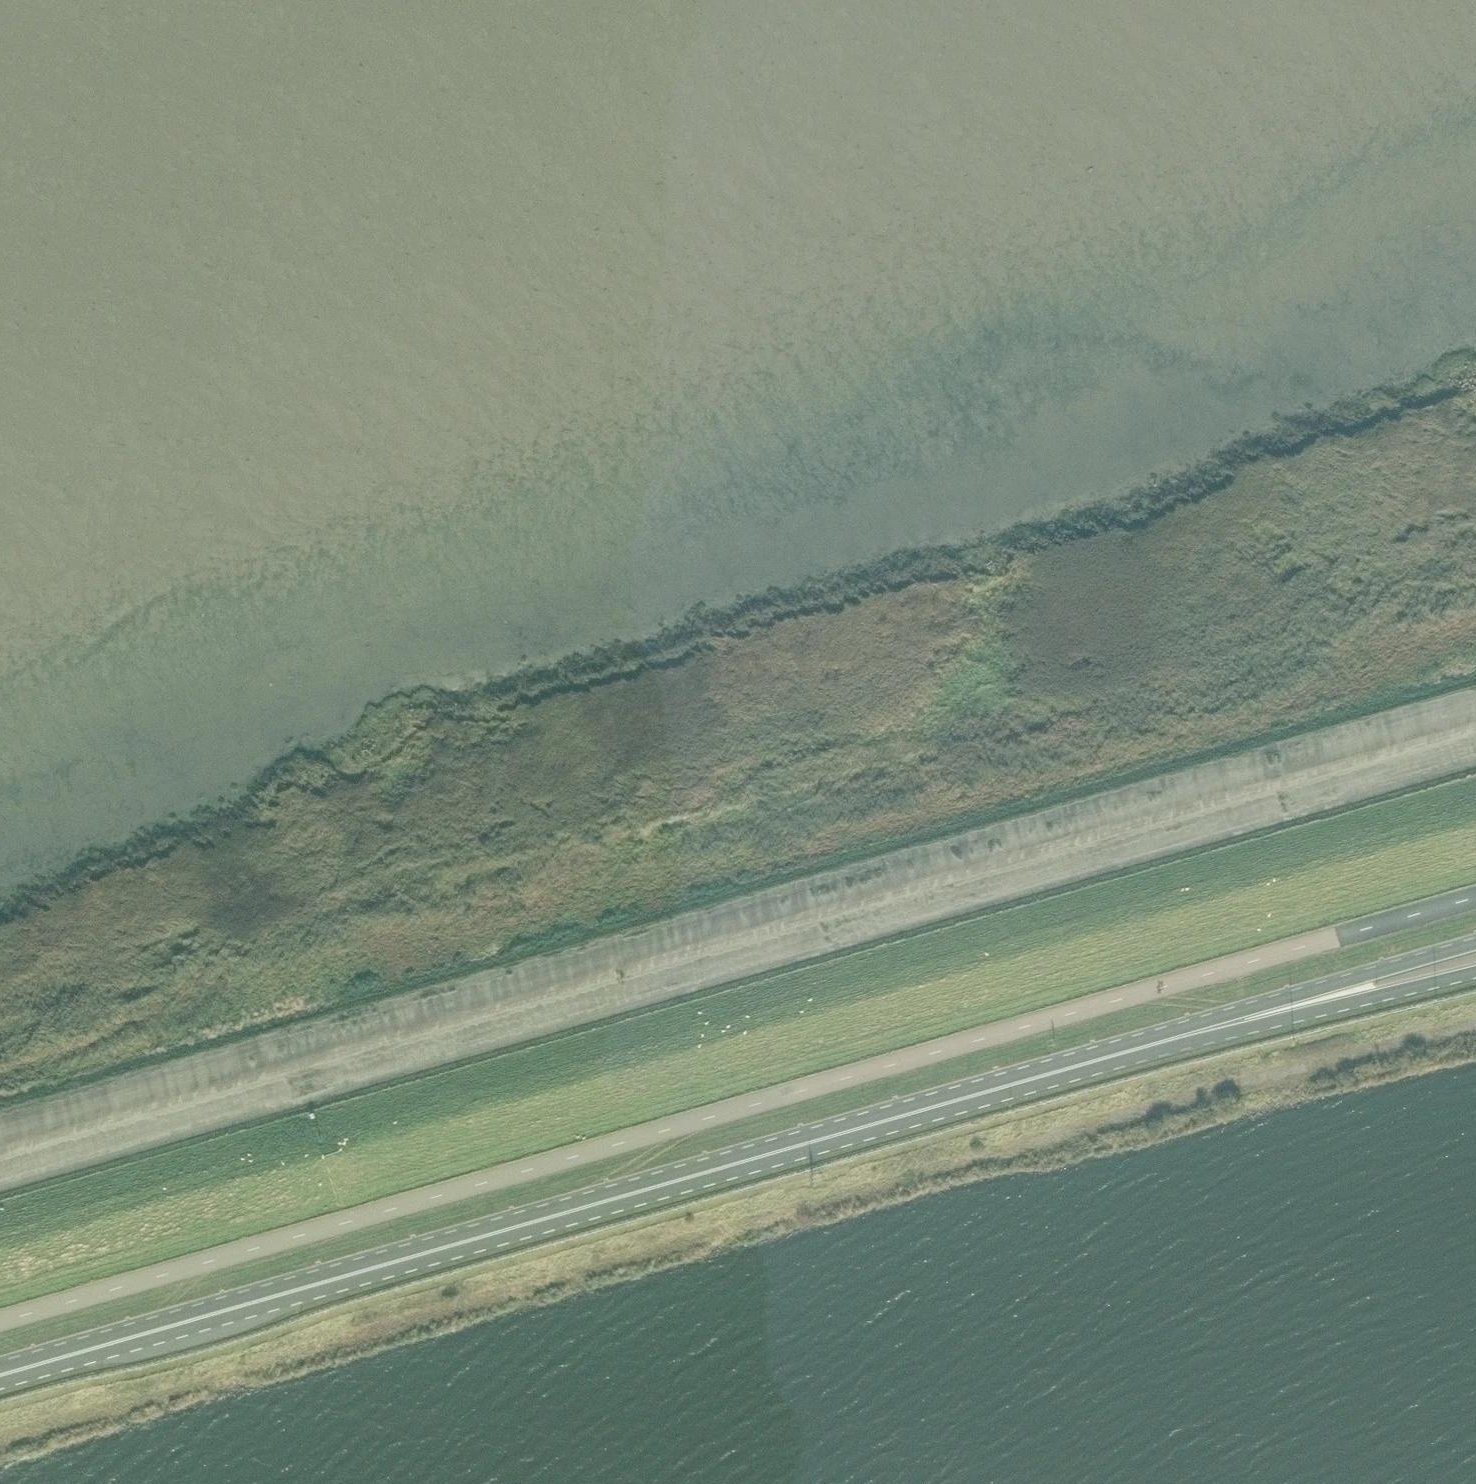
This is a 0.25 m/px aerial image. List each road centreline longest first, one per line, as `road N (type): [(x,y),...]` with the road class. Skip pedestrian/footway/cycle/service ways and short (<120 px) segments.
road 1 (unclassified): [(0,1318),(1475,896)]
road 2 (primary): [(0,1375),(1190,1033)]
road 3 (primary): [(1475,944),(1190,1033)]
road 4 (primary): [(1190,1033),(1475,969)]

